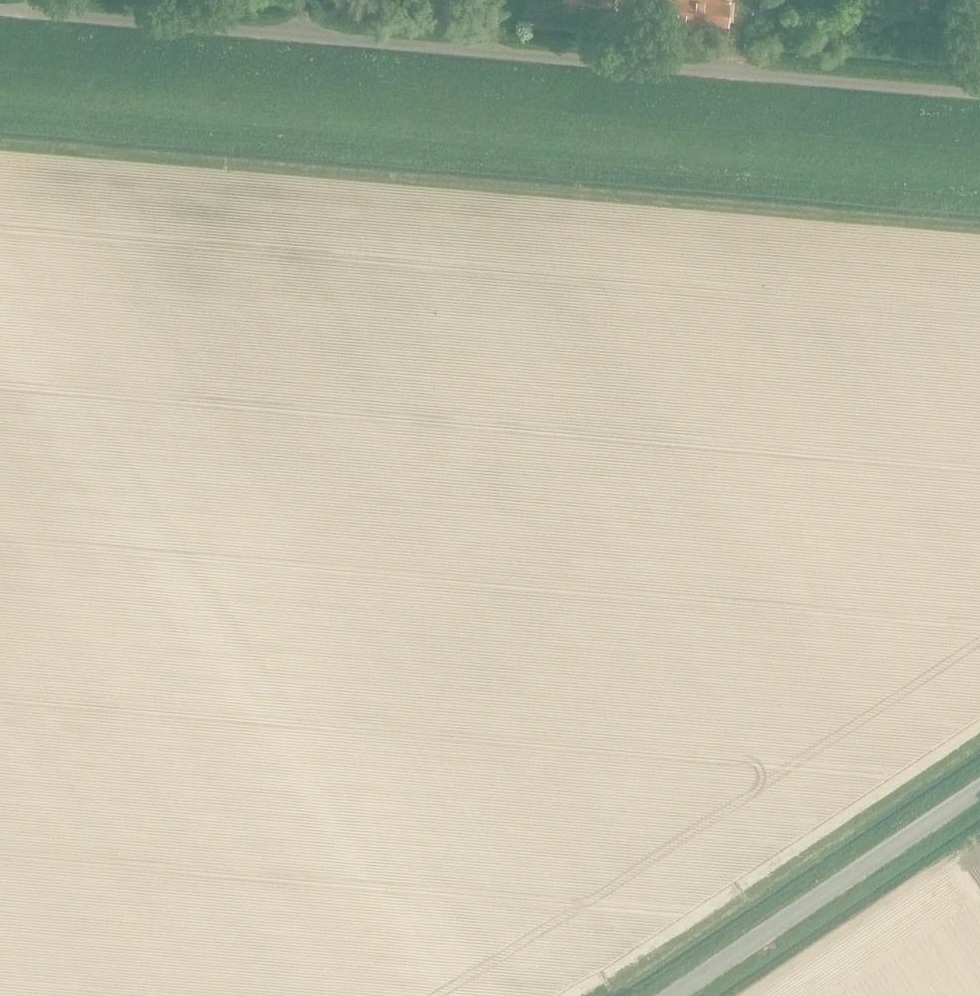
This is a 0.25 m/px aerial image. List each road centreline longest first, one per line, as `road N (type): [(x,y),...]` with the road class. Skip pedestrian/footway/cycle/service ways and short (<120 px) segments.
road 1 (unclassified): [(979,89),(0,2)]
road 2 (unclassified): [(670,995),(979,789)]

